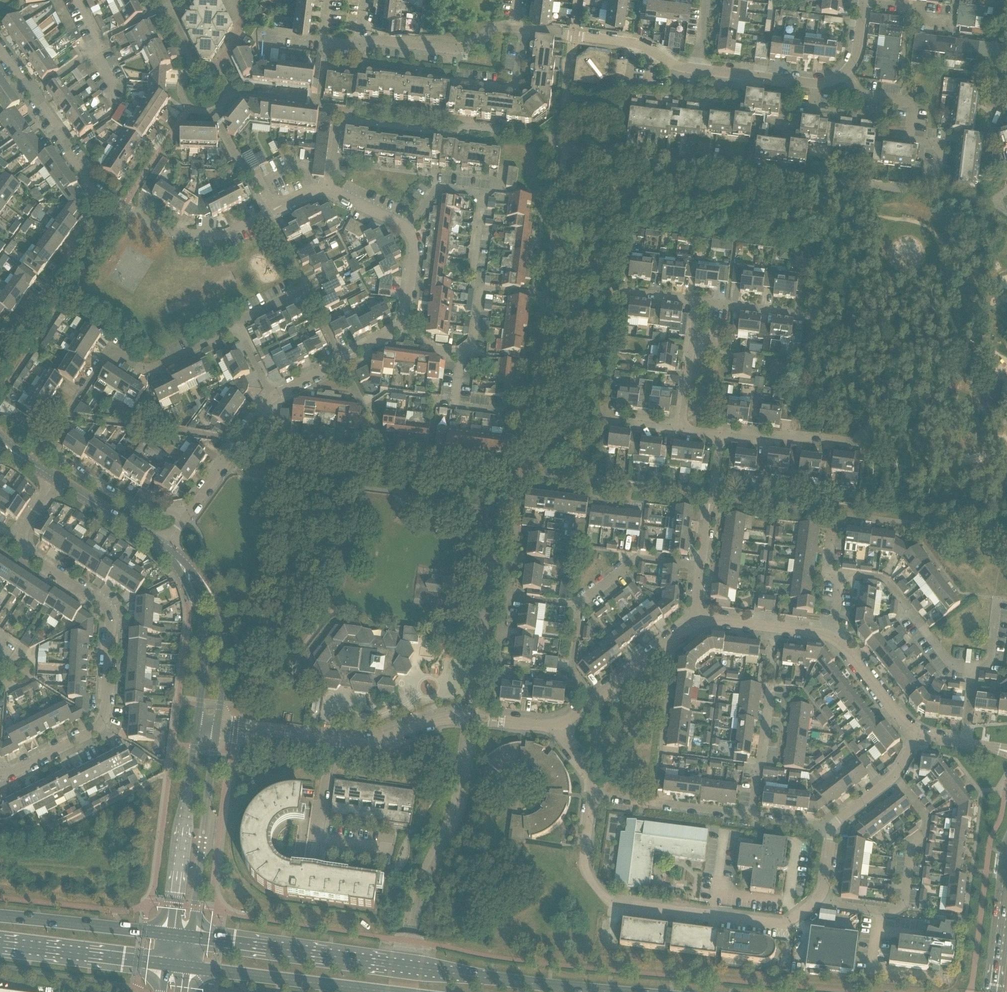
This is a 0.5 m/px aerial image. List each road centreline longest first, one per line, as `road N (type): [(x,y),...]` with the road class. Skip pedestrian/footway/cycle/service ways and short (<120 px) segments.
road 1 (primary): [(639,991),(190,938)]
road 2 (residential): [(591,796),(583,863),(613,902),(785,925),(819,899),(833,827)]
road 3 (residential): [(173,529),(148,523),(47,461),(47,445),(105,358),(164,362),(232,327)]
road 4 (residential): [(10,548),(107,613),(101,719),(89,734),(0,775)]
road 5 (unclassified): [(236,730),(375,742),(451,718),(557,725)]
road 6 (residential): [(453,357),(474,194),(441,187),(405,228)]
road 7 (residential): [(833,827),(591,796)]
road 8 (residential): [(120,209),(176,235),(232,233),(329,188)]
road 9 (tertiary): [(198,725),(170,936)]
road 10 (tertiary): [(190,938),(218,728)]
road 11 (residential): [(937,187),(942,143),(909,138),(908,101),(852,92),(840,72)]
road 12 (primary): [(187,968),(375,991)]
road 13 (tertiary): [(218,728),(224,642),(213,605),(176,559)]
road 14 (residential): [(700,617),(721,436)]
road 15 (unclassified): [(557,725),(700,617)]
road 16 (residential): [(0,341),(20,325),(107,200)]
road 17 (tertiary): [(176,559),(207,646),(198,725)]
road 18 (primary): [(170,936),(0,920)]
road 19 (residential): [(173,529),(275,395)]
road 20 (primary): [(0,947),(166,965)]
road 21 (residential): [(516,25),(493,25),(455,49),(363,42)]
road 22 (residential): [(697,68),(815,84),(840,72)]
road 23 (residential): [(275,395),(401,332)]
road 24 (tertiary): [(1006,851),(991,991)]
road 25 (residential): [(860,443),(721,436)]
road 26 (residential): [(569,31),(621,38),(697,68)]
road 27 (unclassified): [(700,617),(832,638)]
road 28 (unclassified): [(832,638),(919,735)]
road 29 (residential): [(29,96),(107,200)]
road 30 (residential): [(681,431),(697,302)]
road 31 (residential): [(833,827),(895,777),(919,735)]
road 32 (tertiary): [(159,546),(53,477)]
road 33 (residential): [(817,317),(697,302)]

